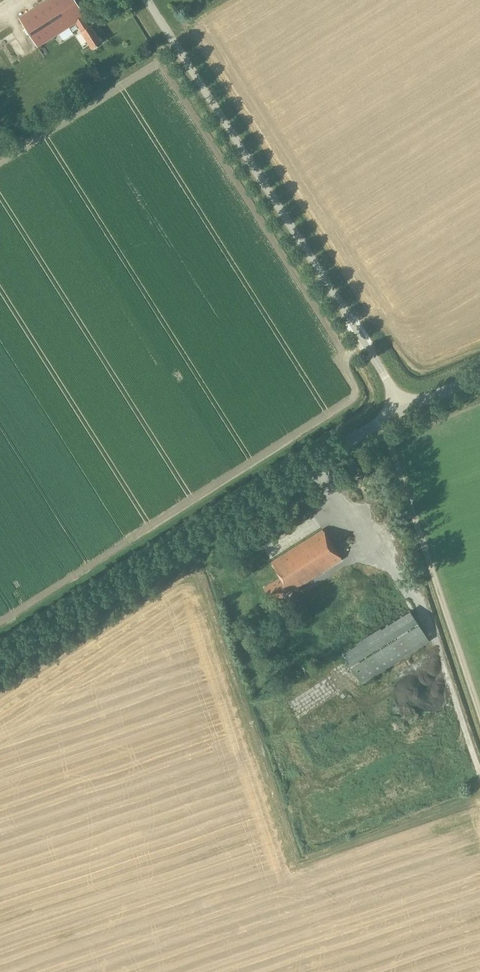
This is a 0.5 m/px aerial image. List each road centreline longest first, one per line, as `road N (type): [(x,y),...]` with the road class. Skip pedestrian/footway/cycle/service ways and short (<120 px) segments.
road 1 (unclassified): [(403,409),(146,0)]
road 2 (unclassified): [(0,663),(403,409)]

